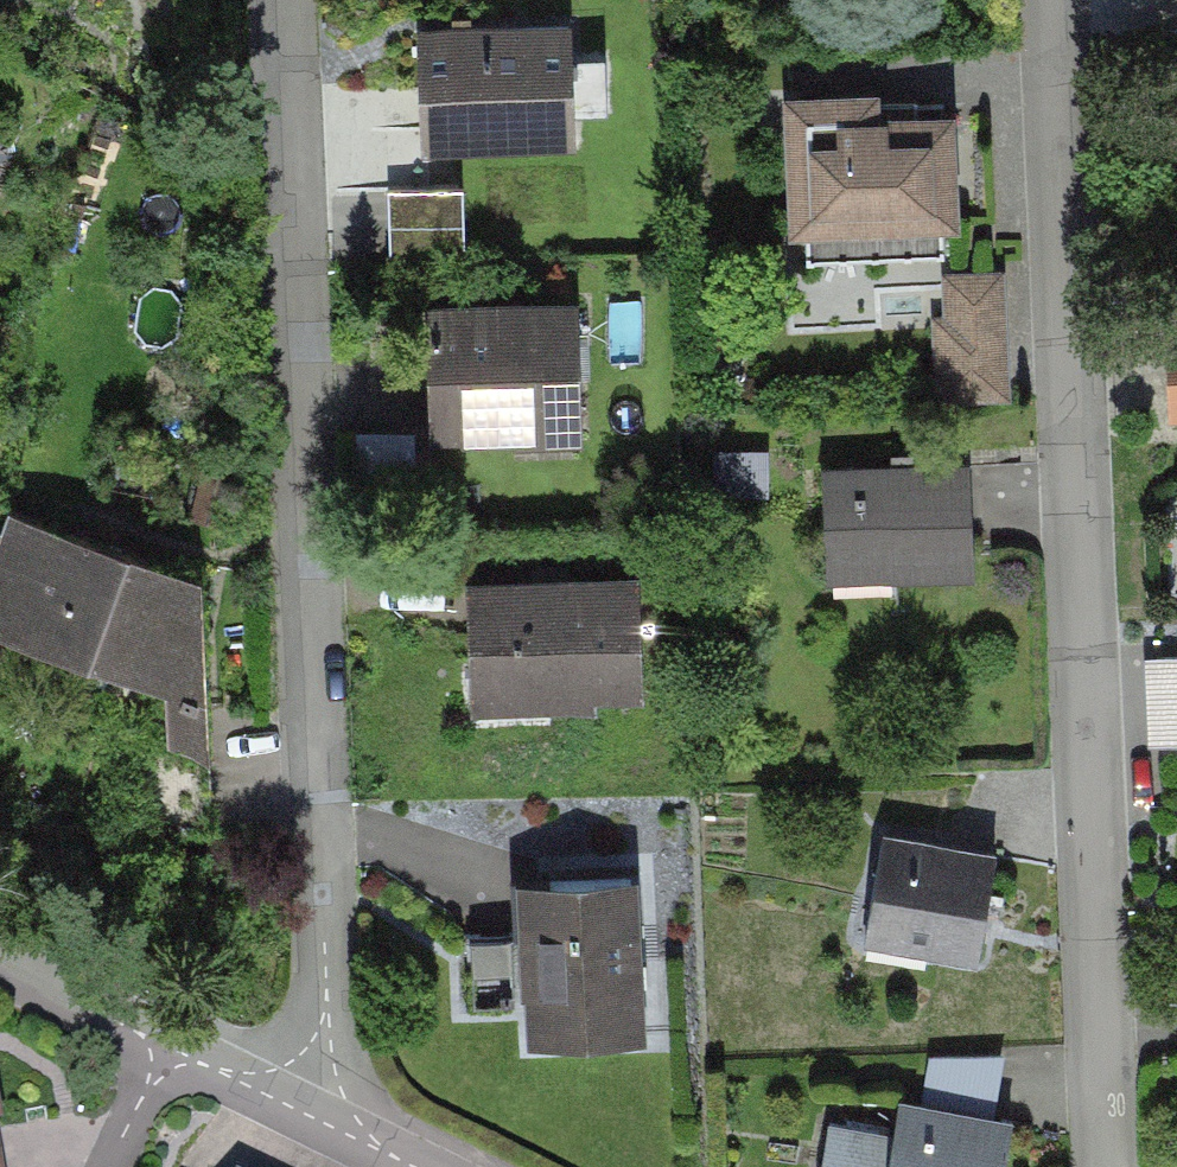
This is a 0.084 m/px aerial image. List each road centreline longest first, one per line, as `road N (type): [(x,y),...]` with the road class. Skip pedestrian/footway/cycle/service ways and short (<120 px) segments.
road 1 (residential): [(1108,1166),(1066,0)]
road 2 (residential): [(304,1108),(327,1027),(279,0)]
road 3 (residential): [(0,960),(165,1043)]
road 4 (residential): [(165,1043),(304,1108)]
road 5 (residential): [(165,1043),(112,1166)]
road 6 (residential): [(304,1108),(421,1166)]

